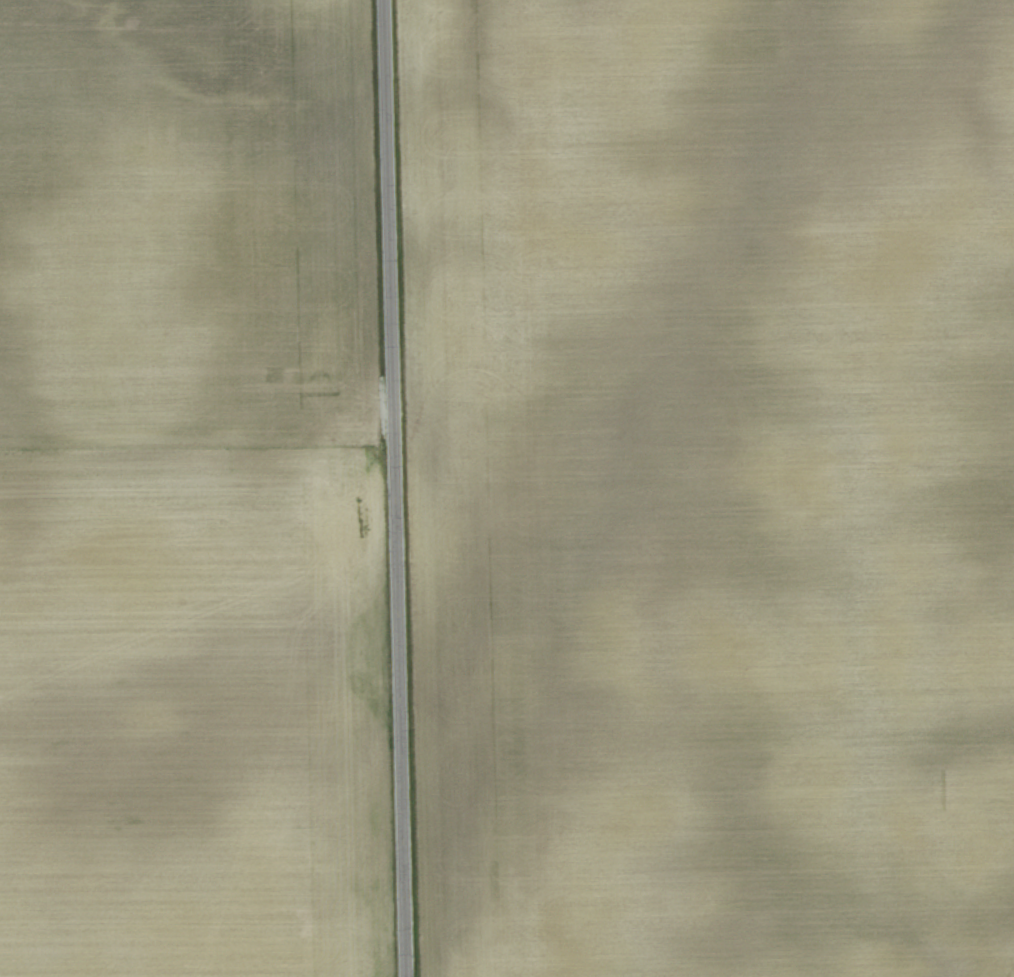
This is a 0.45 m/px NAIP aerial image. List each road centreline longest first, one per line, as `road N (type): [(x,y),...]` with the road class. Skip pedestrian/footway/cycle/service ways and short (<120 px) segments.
road 1 (residential): [(407,976),(384,0)]

